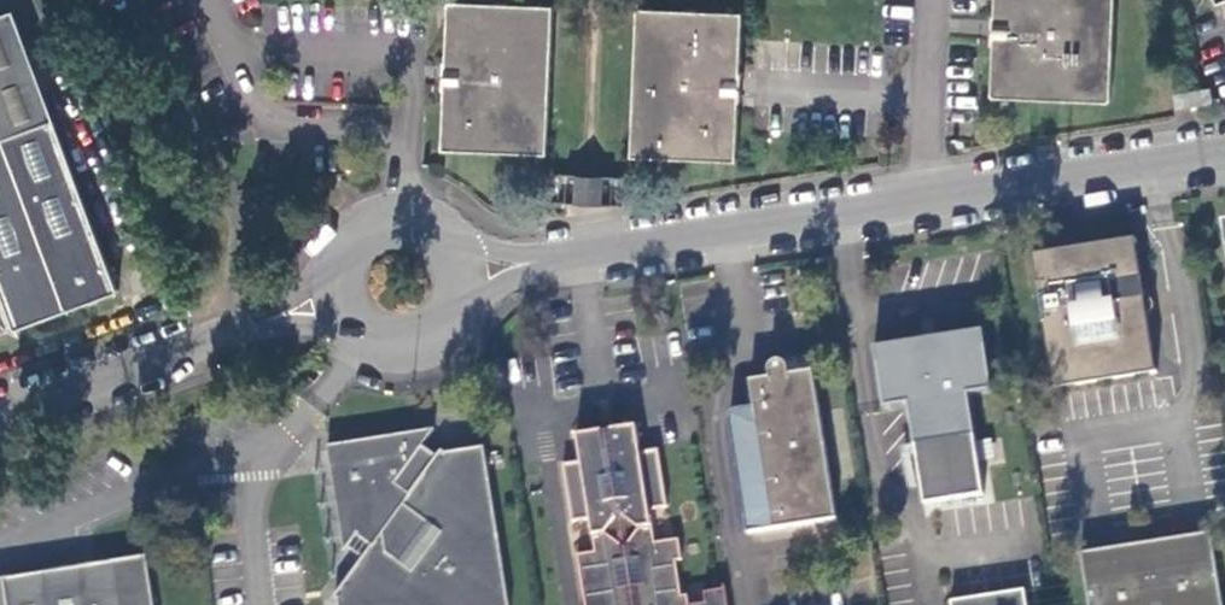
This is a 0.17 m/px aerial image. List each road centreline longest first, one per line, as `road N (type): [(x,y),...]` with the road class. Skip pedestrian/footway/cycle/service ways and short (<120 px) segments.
road 1 (unclassified): [(460,273),(1224,149)]
road 2 (unclassified): [(0,418),(231,333),(345,303)]
road 3 (unclassified): [(345,303),(367,336),(421,345),(459,308),(460,273)]
road 4 (unclassified): [(460,273),(428,235),(395,230),(360,247),(343,283),(345,303)]

